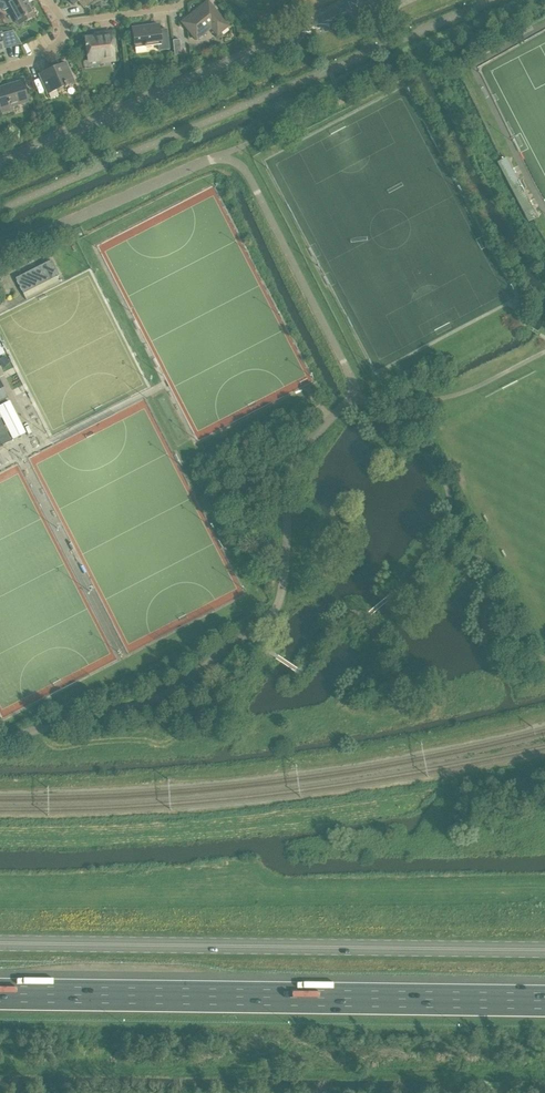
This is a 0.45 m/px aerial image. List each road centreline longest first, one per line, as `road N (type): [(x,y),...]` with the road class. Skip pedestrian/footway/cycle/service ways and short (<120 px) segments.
road 1 (motorway): [(544,1001),(0,994)]
road 2 (secondary): [(544,950),(0,944)]
road 3 (track): [(0,892),(544,890)]
road 4 (tertiary): [(0,164),(378,1)]
road 5 (residential): [(59,23),(186,0)]

